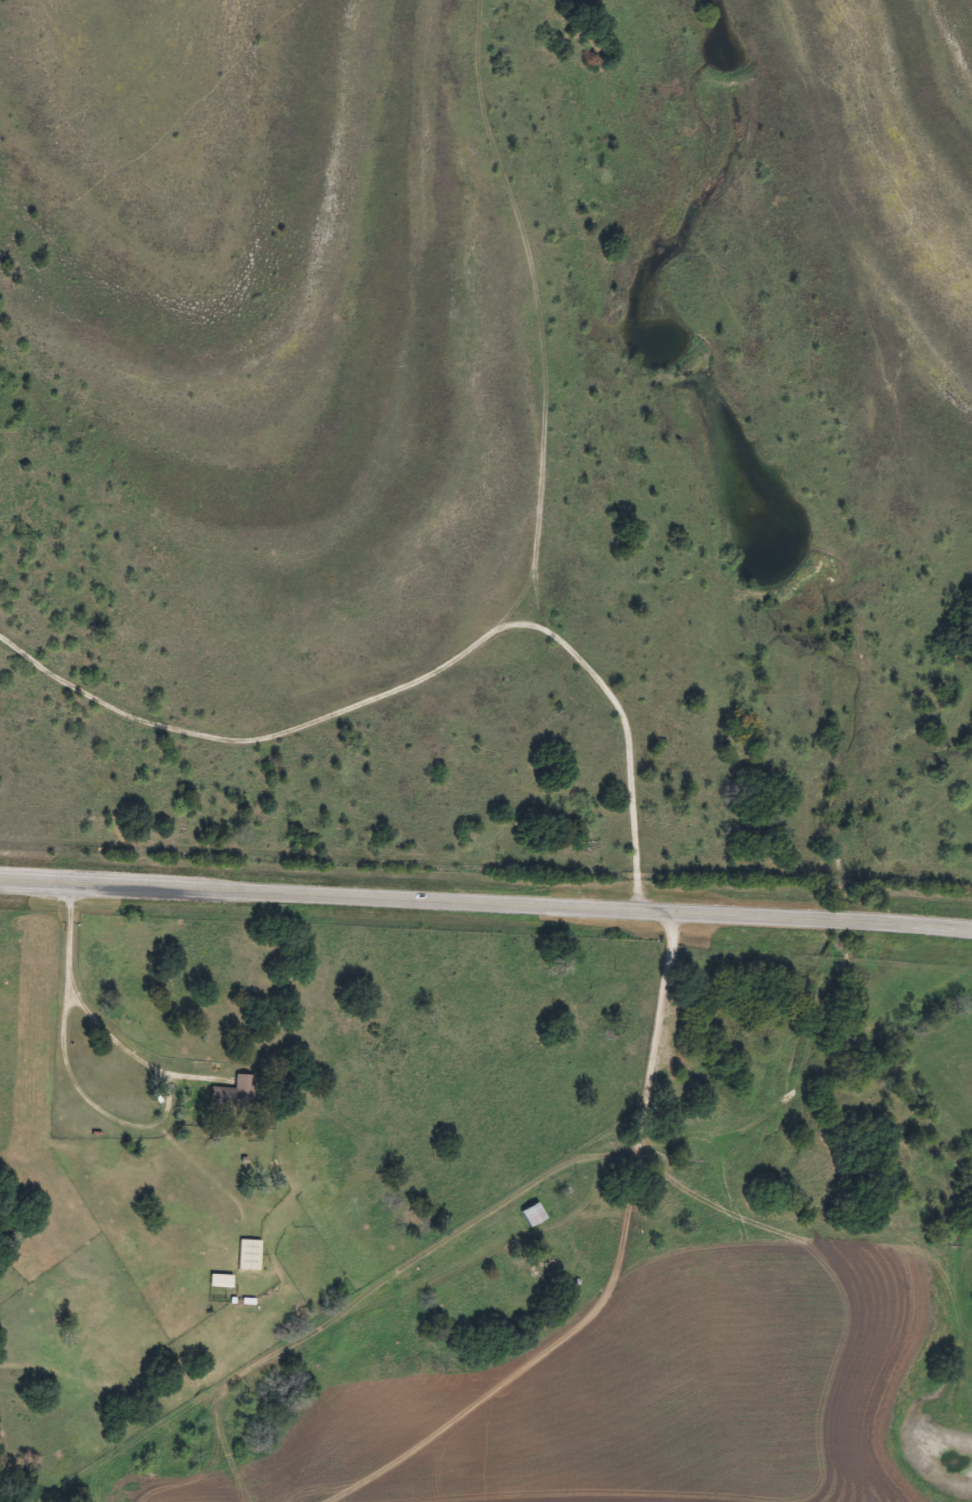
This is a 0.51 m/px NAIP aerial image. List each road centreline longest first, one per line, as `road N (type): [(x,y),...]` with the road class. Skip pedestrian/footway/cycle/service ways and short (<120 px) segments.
road 1 (primary): [(971,926),(0,878)]

